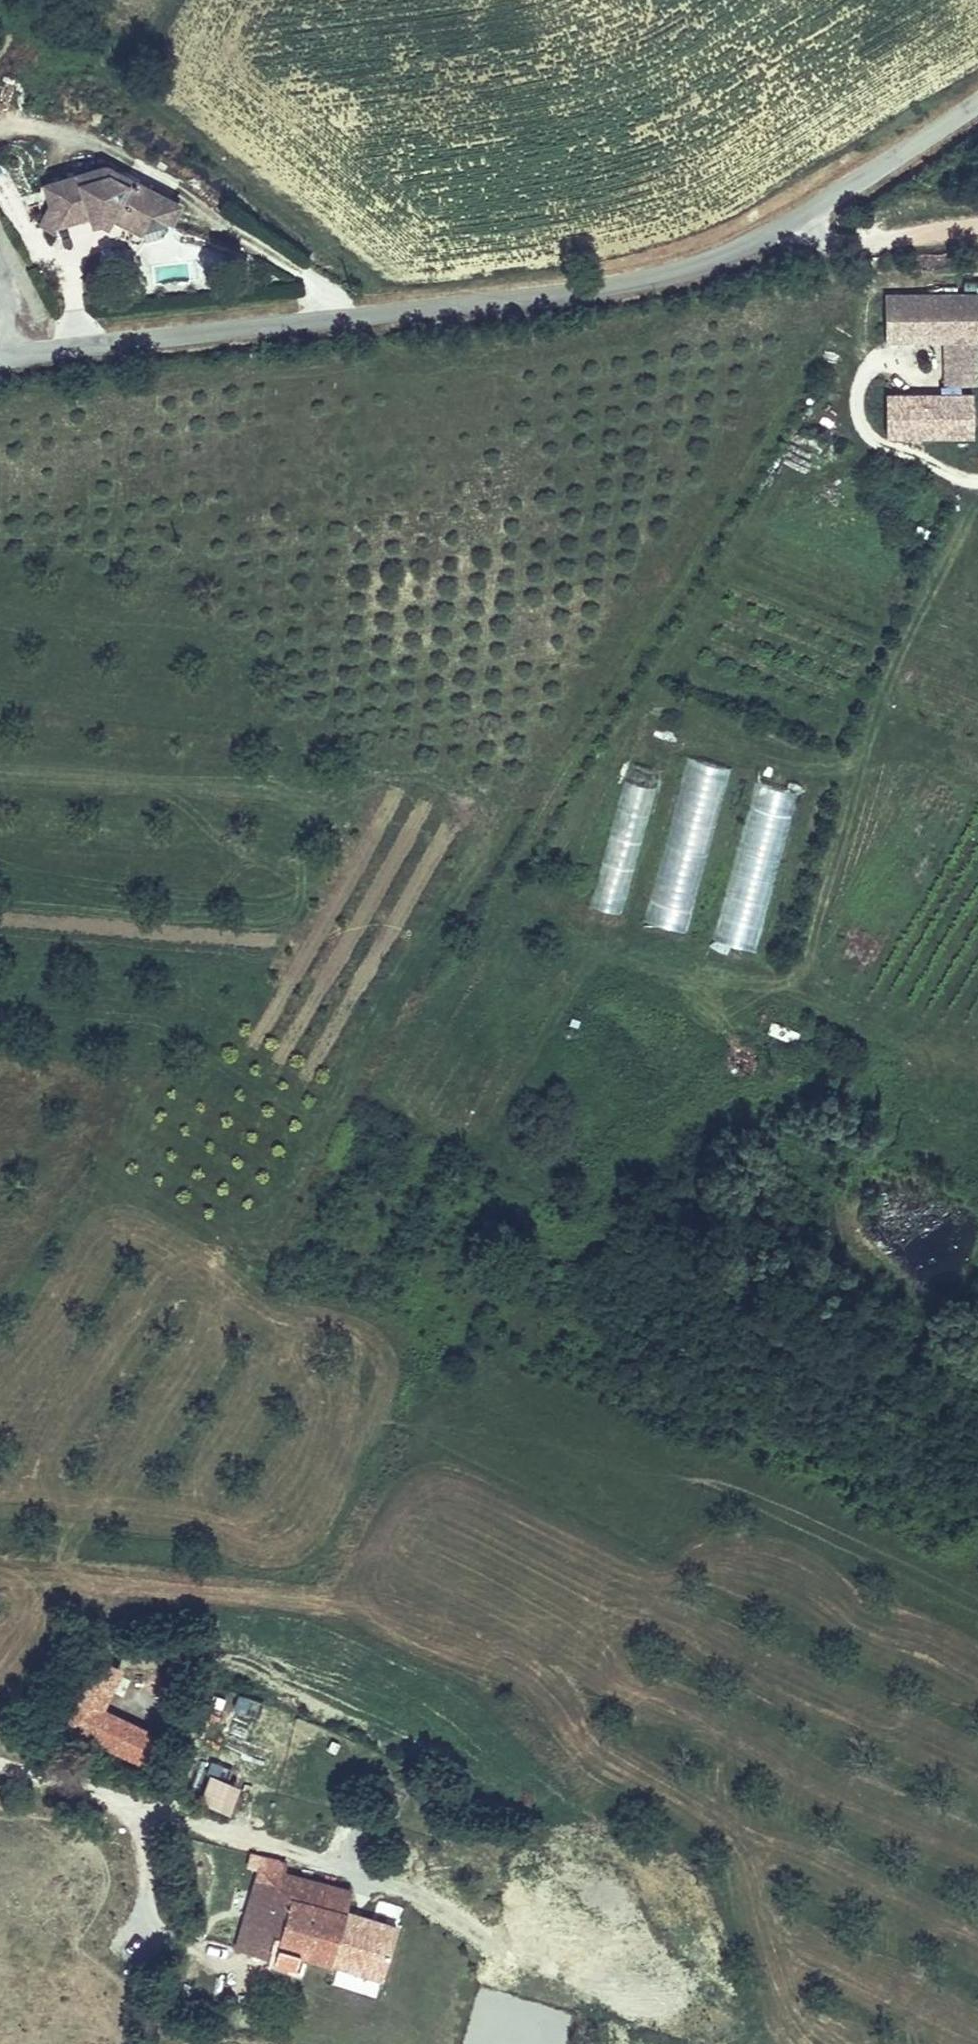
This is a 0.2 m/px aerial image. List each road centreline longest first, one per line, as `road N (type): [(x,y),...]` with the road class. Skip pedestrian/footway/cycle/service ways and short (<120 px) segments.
road 1 (tertiary): [(977,106),(775,236),(689,268),(0,363)]

